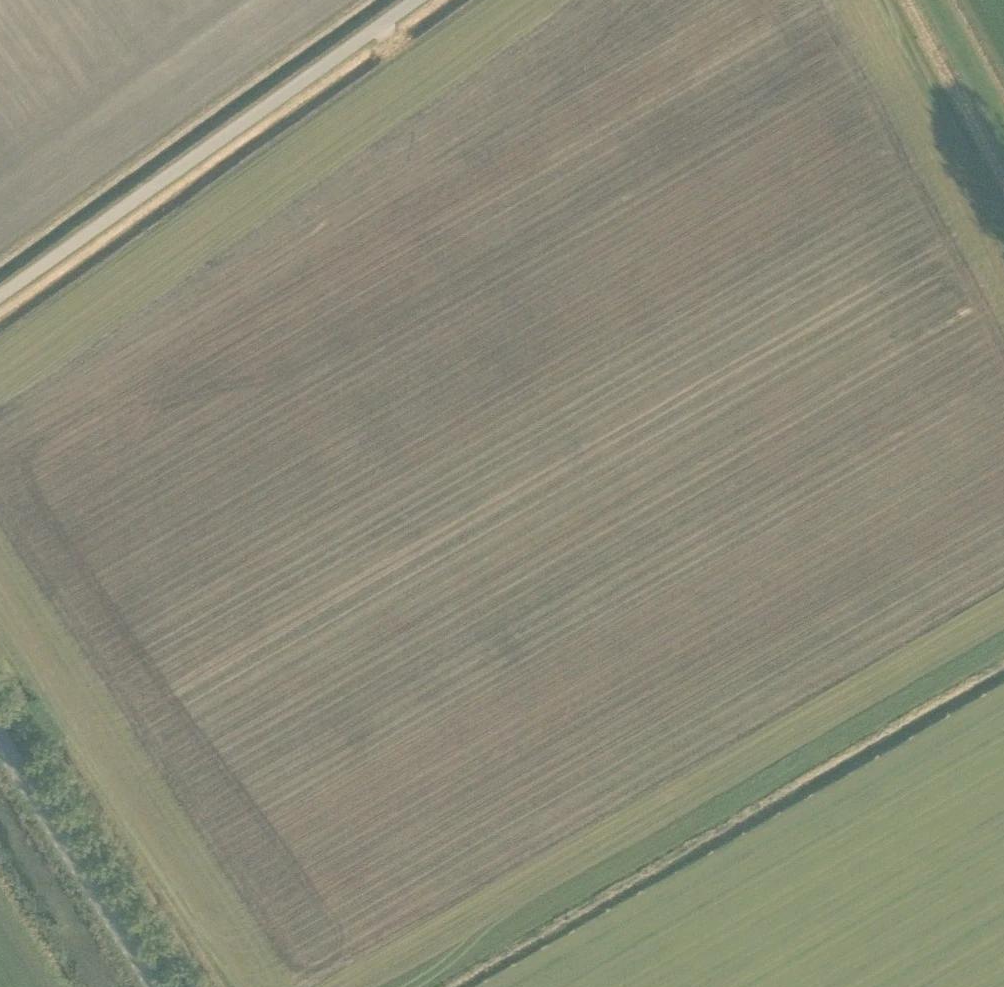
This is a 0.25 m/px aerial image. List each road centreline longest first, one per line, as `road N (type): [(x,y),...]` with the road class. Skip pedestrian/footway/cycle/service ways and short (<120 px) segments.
road 1 (unclassified): [(0,297),(419,0)]
road 2 (tertiary): [(158,986),(0,741)]
road 3 (track): [(1003,145),(929,0)]

